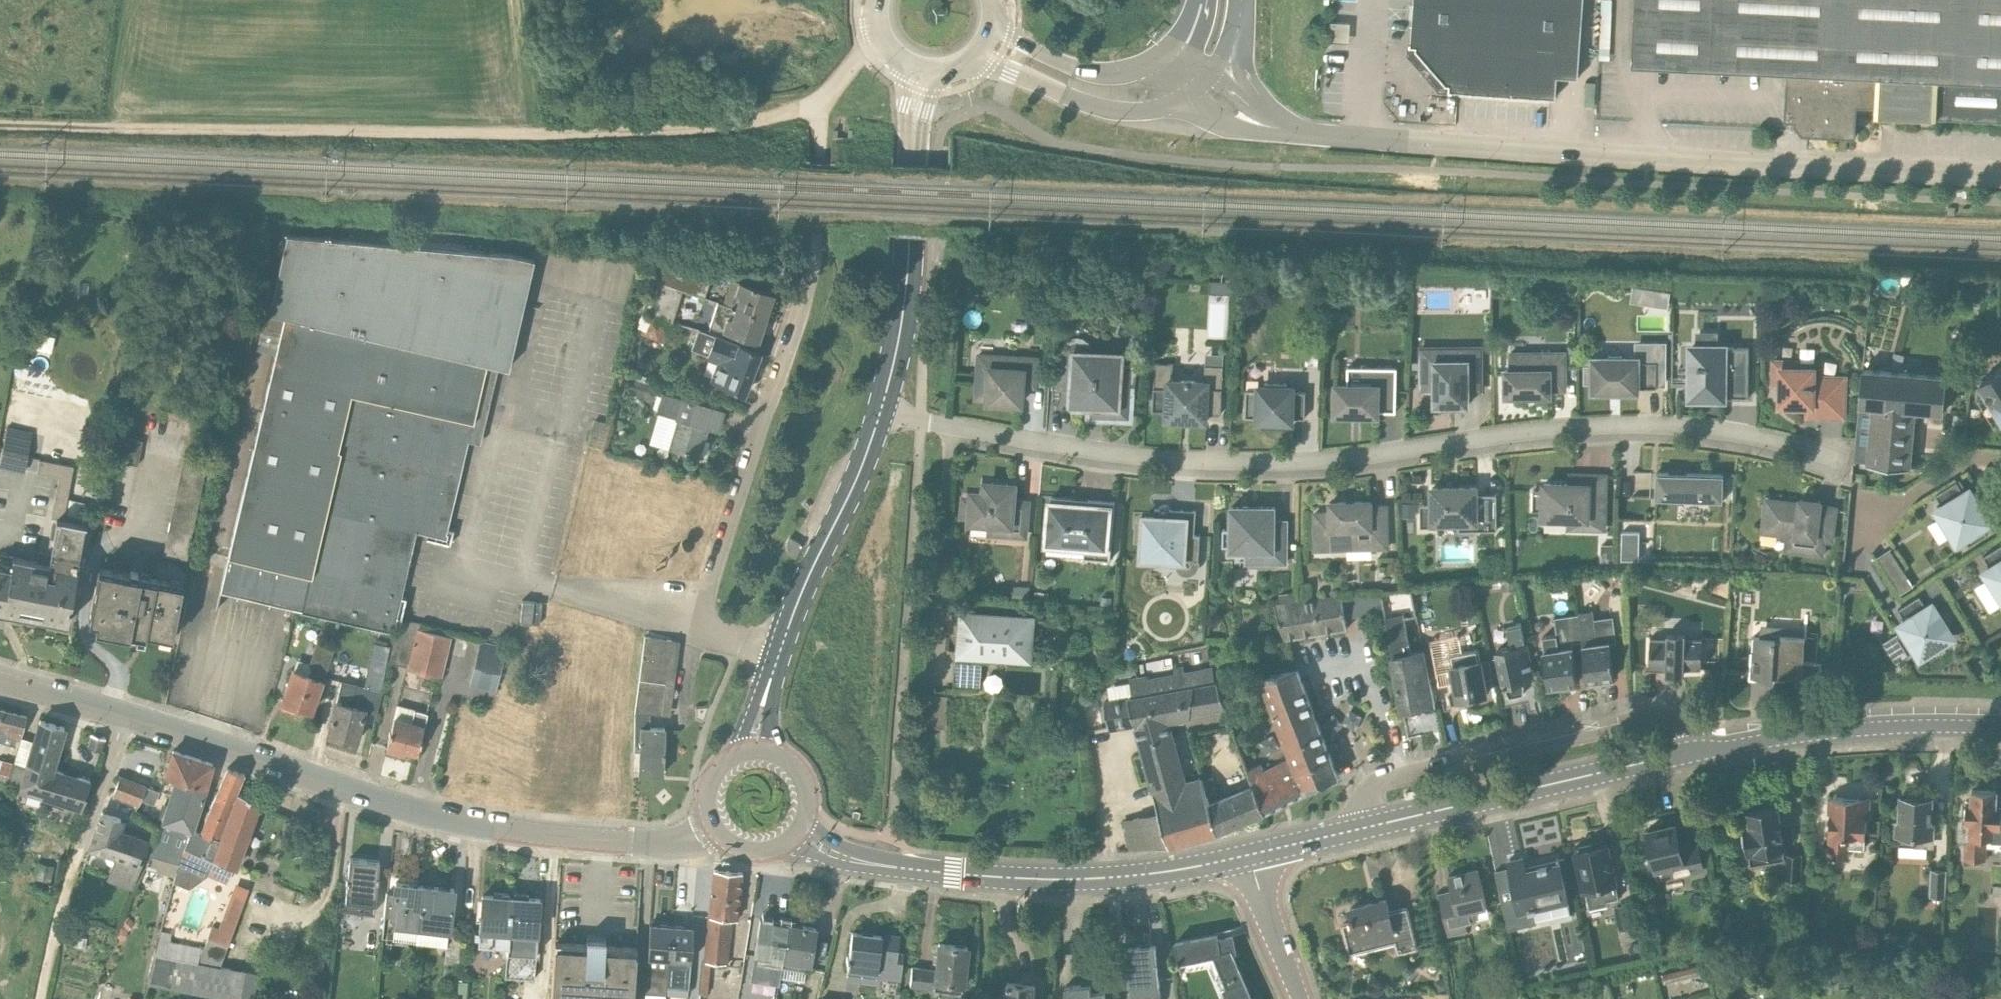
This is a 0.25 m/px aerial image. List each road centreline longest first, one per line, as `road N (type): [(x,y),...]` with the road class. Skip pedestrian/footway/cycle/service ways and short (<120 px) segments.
road 1 (residential): [(1838,458),(1680,425),(1582,426),(1298,464),(1168,462),(883,411)]
road 2 (track): [(0,126),(671,131),(822,107)]
road 3 (secondary): [(1250,855),(1700,750),(1871,728),(2000,728)]
road 4 (unclassified): [(1275,128),(2000,174)]
road 5 (unclassified): [(778,659),(720,635),(708,623),(707,596),(815,260),(822,107),(877,30)]
road 6 (tertiary): [(712,823),(662,842),(446,818),(125,713)]
road 7 (secondary): [(802,820),(829,843),(873,861),(1027,880),(1148,875),(1250,855)]
road 8 (secondary): [(883,411),(907,296),(918,71)]
road 9 (secondary): [(778,659),(883,411)]
road 10 (secondary): [(969,62),(1116,112),(1159,109),(1186,96)]
road 11 (secondary): [(1174,55),(1094,72),(993,27)]
road 12 (residential): [(2000,471),(1964,463),(1880,516),(1868,549)]
road 13 (track): [(40,998),(79,849)]
road 14 (tertiary): [(1301,998),(1250,855)]
road 15 (unclassified): [(79,849),(125,713)]
road 16 (tertiary): [(125,713),(0,678)]

